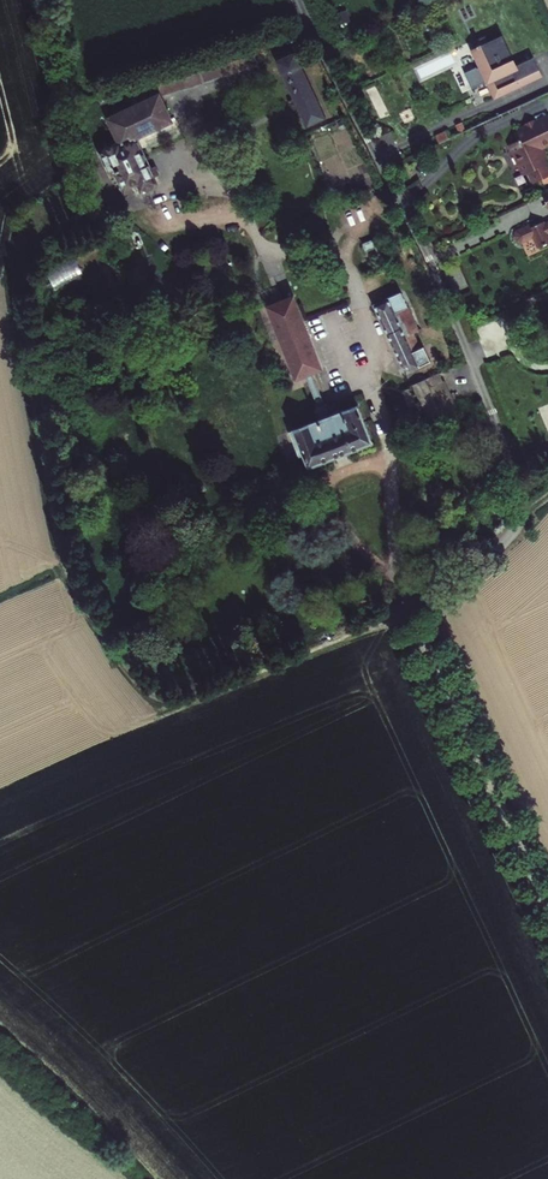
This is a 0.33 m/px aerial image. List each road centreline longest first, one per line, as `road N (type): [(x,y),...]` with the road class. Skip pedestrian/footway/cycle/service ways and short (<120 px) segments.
road 1 (unclassified): [(409,609),(215,691),(173,698),(143,687),(69,576),(14,294),(29,255),(98,222)]
road 2 (unclassified): [(299,0),(427,257),(517,482),(519,515),(508,539),(409,609)]
road 3 (unclassified): [(409,609),(547,911)]

